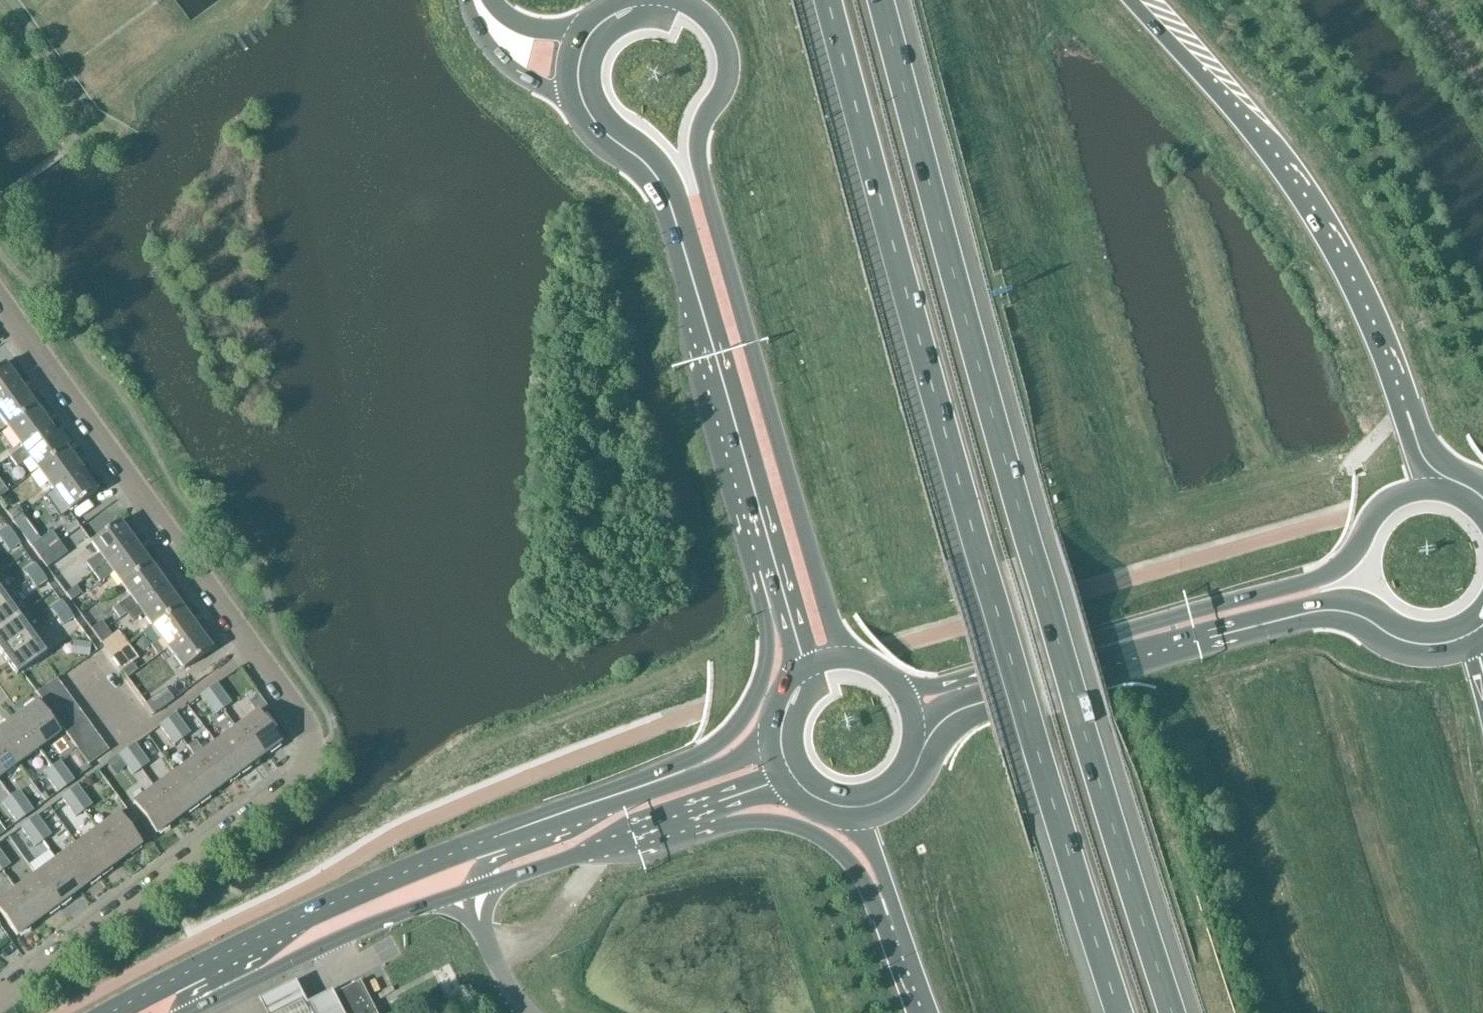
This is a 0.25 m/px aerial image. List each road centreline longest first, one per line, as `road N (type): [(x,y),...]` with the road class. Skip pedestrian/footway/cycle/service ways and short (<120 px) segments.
road 1 (motorway): [(829,0),(982,567),(1122,1012)]
road 2 (motorway): [(1171,1012),(1030,552),(882,0)]
road 3 (unclassified): [(0,995),(300,777),(313,741),(0,308)]
road 4 (secondary): [(667,0),(603,40),(590,59),(592,101),(672,186),(814,670)]
road 5 (secondary): [(851,664),(699,170),(699,133),(723,91),(722,47),(698,13),(676,0)]
road 6 (secondary): [(1441,496),(1383,508),(1344,563),(1317,581),(902,695)]
road 7 (secondary): [(569,99),(583,132),(657,200),(760,571)]
road 8 (motorway): [(1395,400),(1366,320),(1293,193),(1130,0)]
road 9 (secondary): [(760,571),(768,659),(732,733),(682,763),(497,832),(471,853)]
road 10 (secondary): [(471,853),(316,913),(114,1012)]
road 11 (secondary): [(191,1012),(392,917),(472,891)]
road 12 (secondary): [(771,743),(733,764),(497,845)]
road 13 (secondary): [(1188,646),(1287,608),(1343,600),(1414,634),(1464,625)]
road 14 (secondary): [(1188,646),(1216,648),(1330,621),(1410,655),(1468,649)]
road 15 (motorway): [(701,817),(777,823),(820,838),(858,871),(881,916),(901,925)]
road 16 (secondary): [(472,891),(701,817)]
road 17 (secondary): [(857,820),(897,807),(952,731),(1001,696)]
road 18 (secondary): [(1001,696),(1188,646)]
road 19 (secondary): [(802,768),(838,795),(874,792),(900,772),(913,731)]
road 20 (unclassified): [(472,891),(477,923),(529,1012)]

